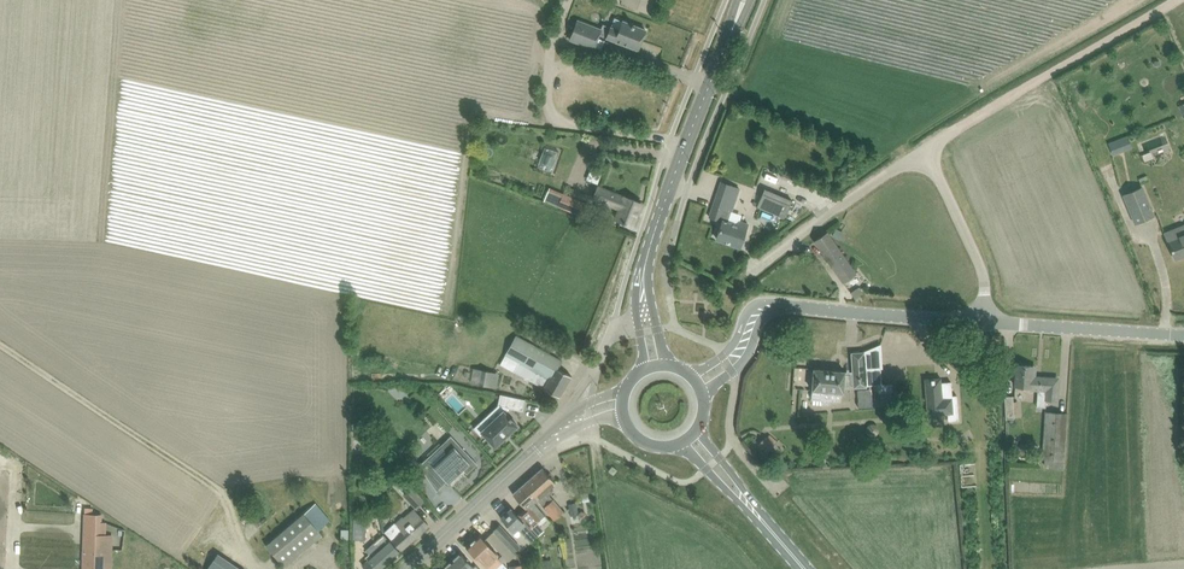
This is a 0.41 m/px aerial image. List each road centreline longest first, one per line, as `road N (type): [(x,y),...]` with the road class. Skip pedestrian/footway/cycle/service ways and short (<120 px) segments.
road 1 (unclassified): [(983,321),(982,269),(924,150),(748,277)]
road 2 (primary): [(642,297),(654,235),(743,0)]
road 3 (track): [(924,150),(1178,0)]
road 4 (unclassified): [(983,321),(1183,335)]
road 5 (unclassified): [(790,305),(983,321)]
road 6 (tertiary): [(406,568),(536,450)]
road 7 (unclassified): [(779,490),(730,434),(731,372)]

